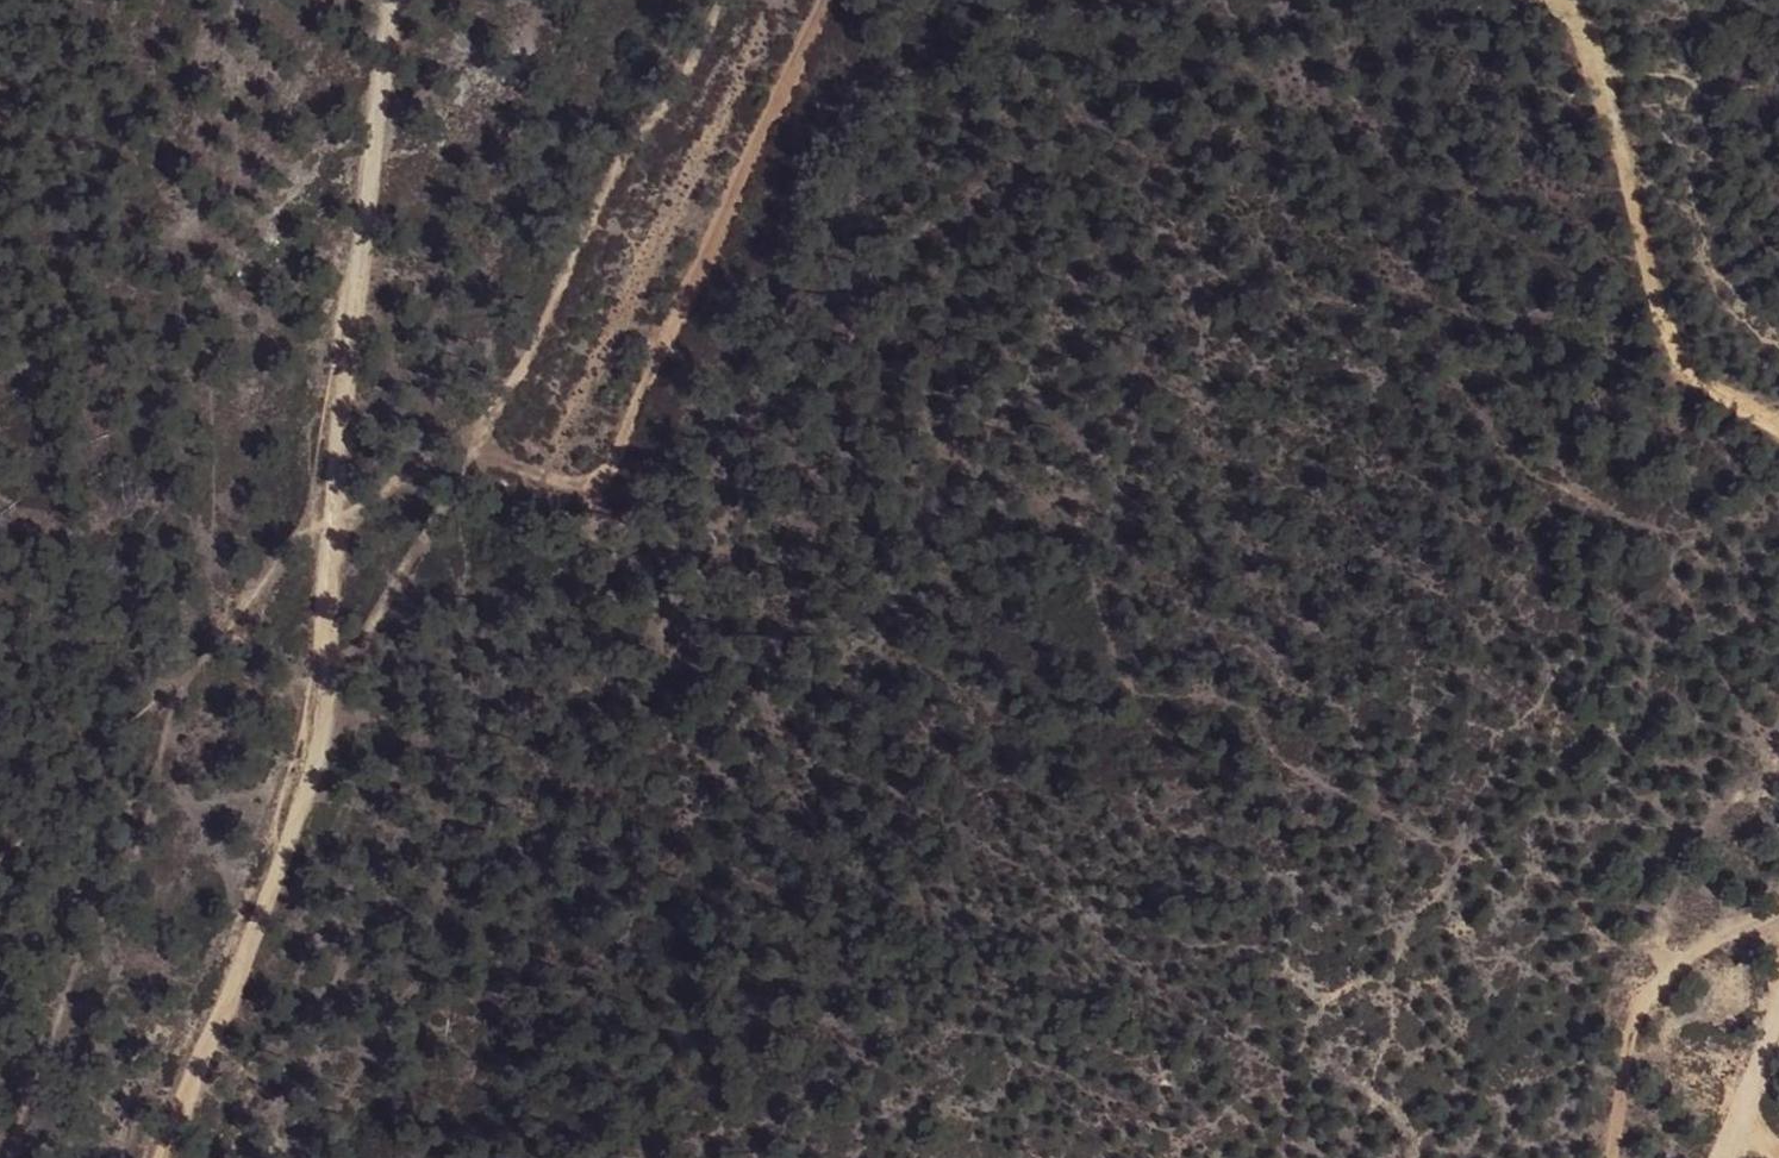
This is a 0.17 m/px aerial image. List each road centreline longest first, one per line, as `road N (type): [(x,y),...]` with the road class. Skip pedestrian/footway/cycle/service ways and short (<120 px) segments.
road 1 (track): [(147,1157),(275,873),(311,745),(346,515),(347,357),(403,0)]
road 2 (track): [(1778,417),(1669,352),(1589,75),(1543,0)]
road 3 (track): [(1778,973),(1717,1157)]

